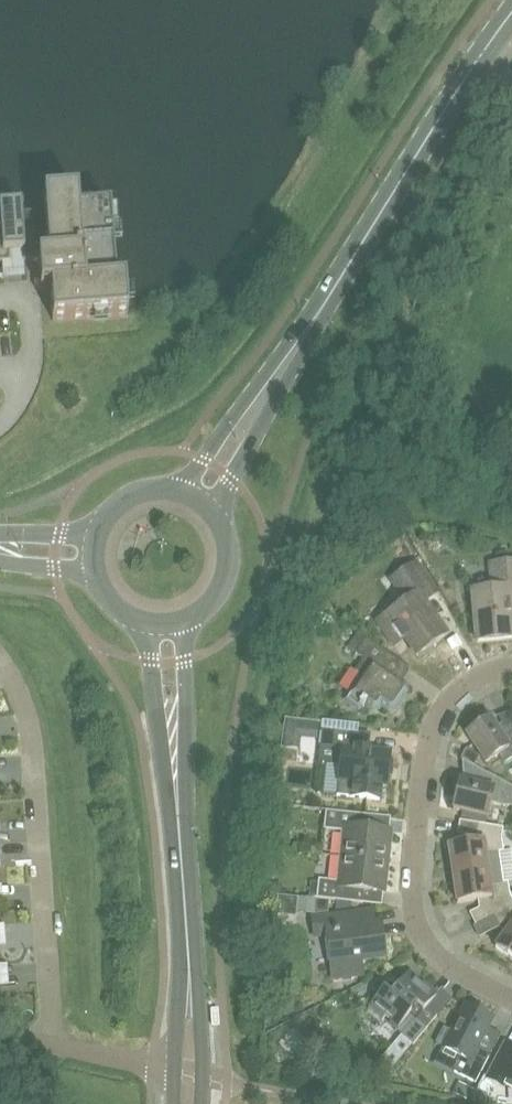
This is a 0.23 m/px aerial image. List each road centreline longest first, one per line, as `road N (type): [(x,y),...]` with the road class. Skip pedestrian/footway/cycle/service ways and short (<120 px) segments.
road 1 (secondary): [(200,502),(268,369),(405,158),(511,16)]
road 2 (residential): [(511,1003),(441,962),(424,942),(412,892),(425,760),(442,712),(456,694),(511,672)]
road 3 (residential): [(0,652),(21,683),(33,732),(53,1045)]
road 4 (secondary): [(190,944),(172,780),(167,621)]
road 5 (secondary): [(190,944),(176,1006),(175,1103)]
road 6 (secondary): [(202,1103),(199,975),(190,944)]
road 7 (secondary): [(167,621),(204,606),(225,573),(224,534),(200,502)]
road 8 (residential): [(0,421),(31,345),(34,272)]
road 9 (secondary): [(200,502),(155,490),(133,497),(101,531),(97,554)]

